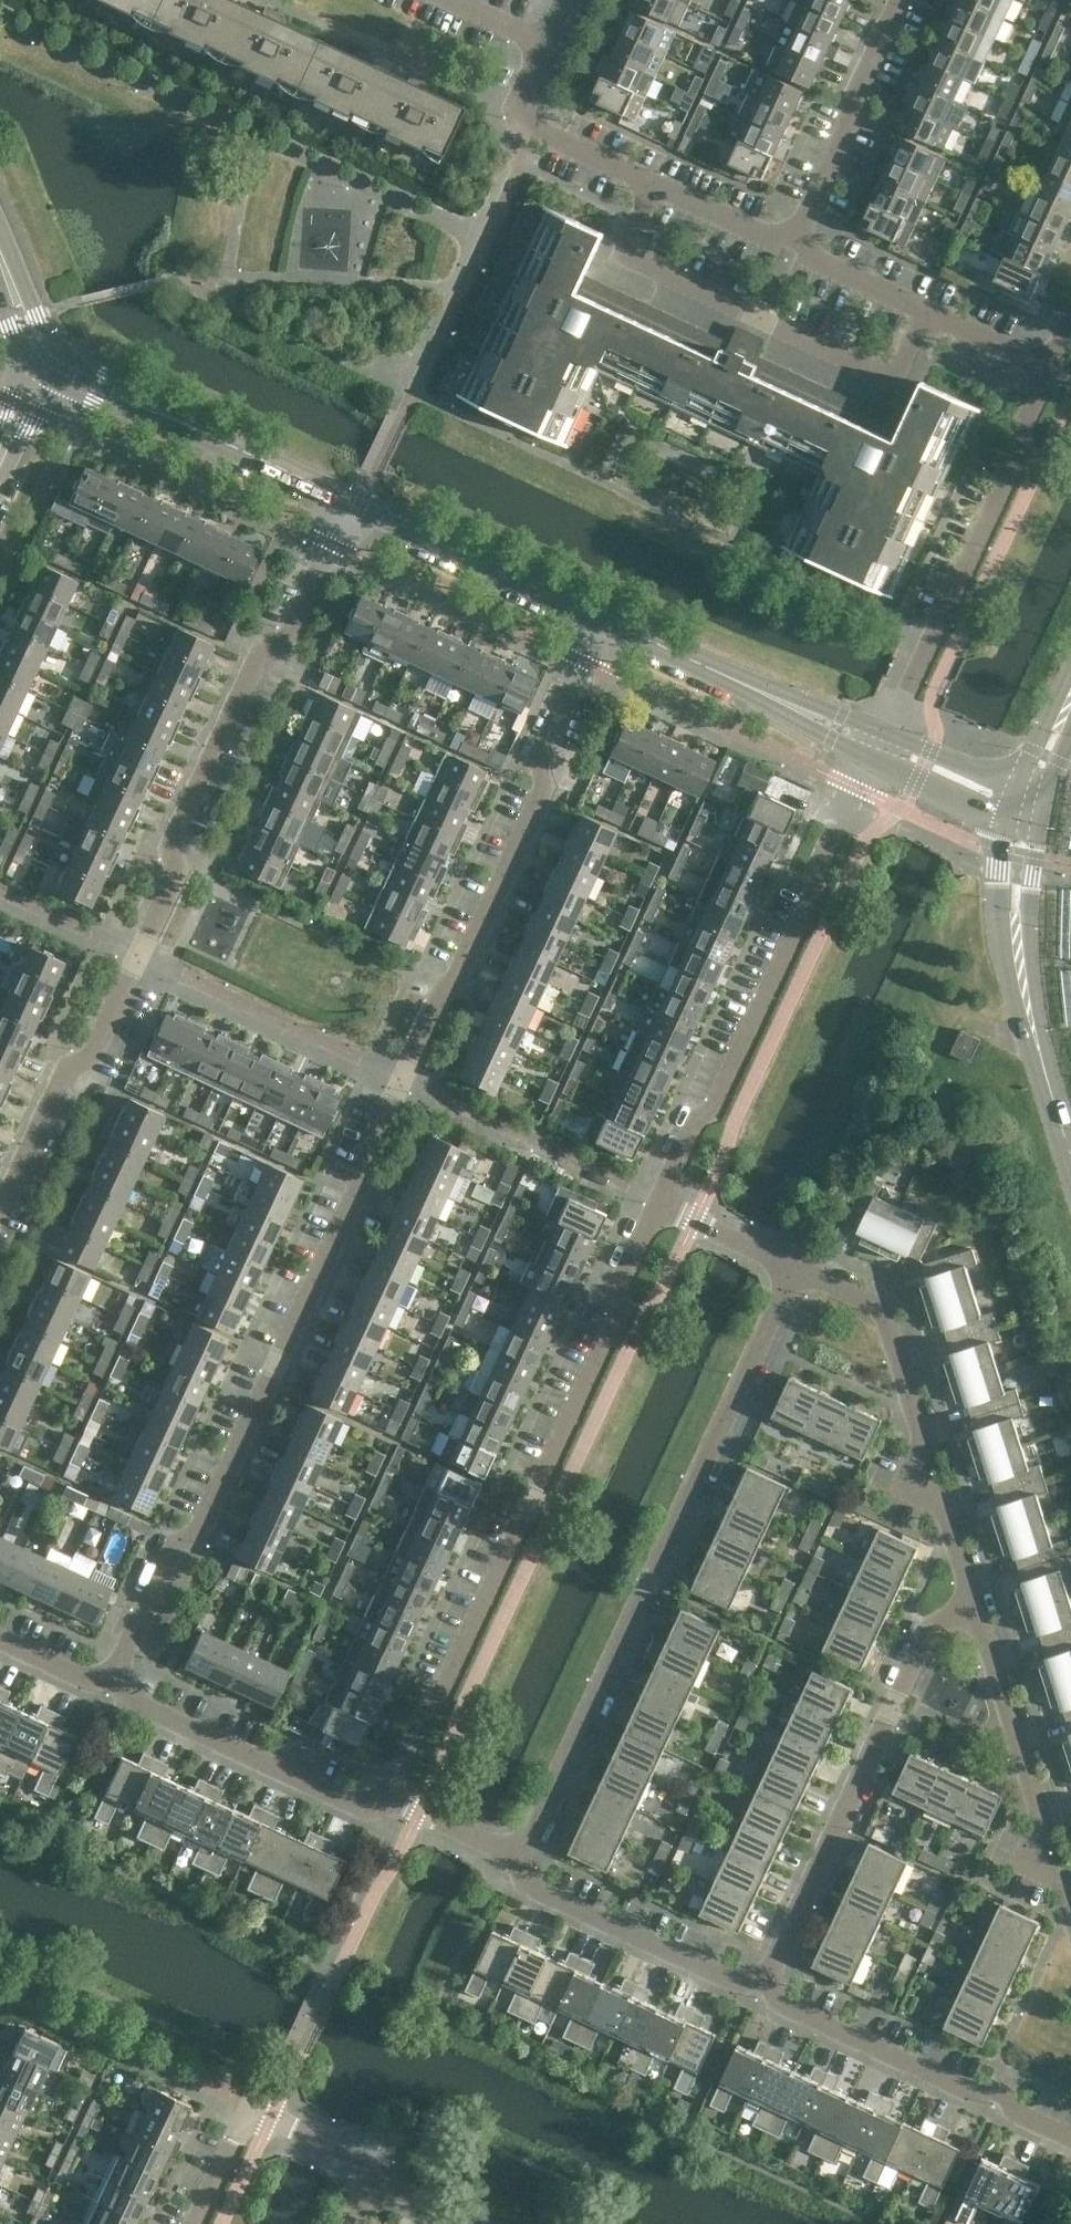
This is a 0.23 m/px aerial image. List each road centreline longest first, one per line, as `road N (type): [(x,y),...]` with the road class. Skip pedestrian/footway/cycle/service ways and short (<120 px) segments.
road 1 (residential): [(113,1680),(173,1552),(208,1515),(542,795),(540,754),(607,619)]
road 2 (residential): [(0,1211),(62,1077),(92,1057),(174,881),(179,831),(258,655),(289,635),(357,503)]
road 3 (residential): [(381,1800),(427,1703),(443,1689),(523,1498),(668,1199)]
road 4 (residential): [(521,1857),(796,1268)]
road 5 (residential): [(668,1199),(879,762)]
road 6 (residential): [(768,1983),(928,1633),(976,1609)]
road 7 (residential): [(976,1609),(942,1490),(924,1480),(917,1416),(886,1309),(796,1268)]
road 8 (residential): [(892,733),(1050,367)]
road 9 (residential): [(792,241),(524,132),(518,108),(545,45)]
road 10 (residential): [(1070,2138),(1017,2111),(1000,2089),(972,2090),(783,2003),(768,1983)]
road 11 (residential): [(1070,1913),(1059,1879),(1029,1862),(1041,1817),(976,1609)]
road 12 (residential): [(113,1680),(129,1704),(358,1806),(381,1800)]
road 13 (residential): [(768,1983),(748,1987),(533,1886),(521,1857)]
road 14 (residential): [(1050,367),(792,241)]
road 15 (tertiary): [(607,619),(357,503)]
road 16 (residential): [(792,241),(908,0)]
road 17 (tertiary): [(1070,1156),(1017,933)]
road 18 (tertiary): [(357,503),(149,408)]
road 19 (tertiary): [(799,709),(607,619)]
road 20 (residential): [(521,1857),(381,1800)]
road 21 (residential): [(796,1268),(668,1199)]
road 22 (tertiary): [(879,762),(1008,817)]
road 23 (residential): [(370,2175),(350,2156),(251,2111)]
road 24 (tertiary): [(1017,784),(892,733)]
road 25 (tertiary): [(1017,933),(1044,809)]
road 26 (unclassified): [(197,2223),(251,2111)]
road 27 (tertiary): [(1008,817),(998,851),(999,910),(1017,933)]
road 28 (residential): [(0,1641),(89,1684),(113,1680)]

